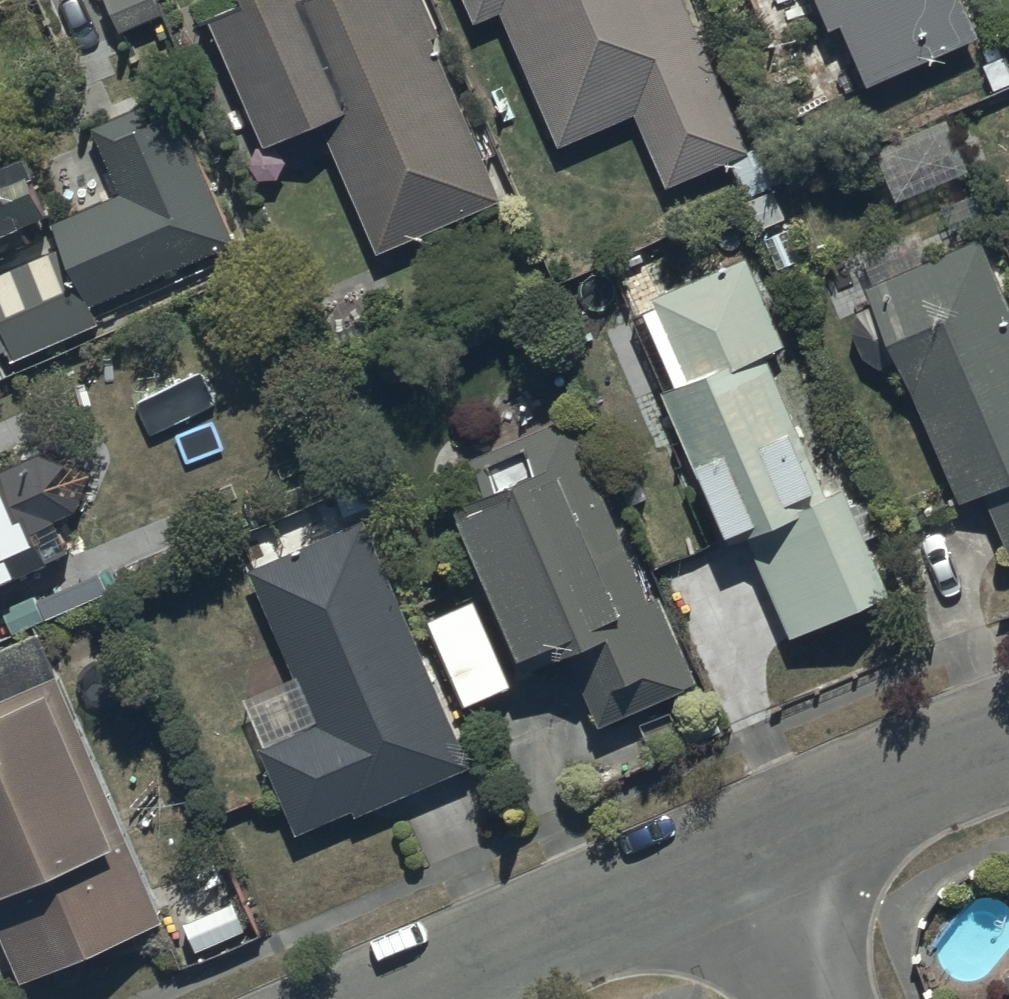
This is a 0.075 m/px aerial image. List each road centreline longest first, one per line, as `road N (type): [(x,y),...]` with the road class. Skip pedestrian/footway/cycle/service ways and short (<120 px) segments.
road 1 (residential): [(416,998),(737,859)]
road 2 (residential): [(737,859),(1008,739)]
road 3 (residential): [(737,859),(799,998)]

